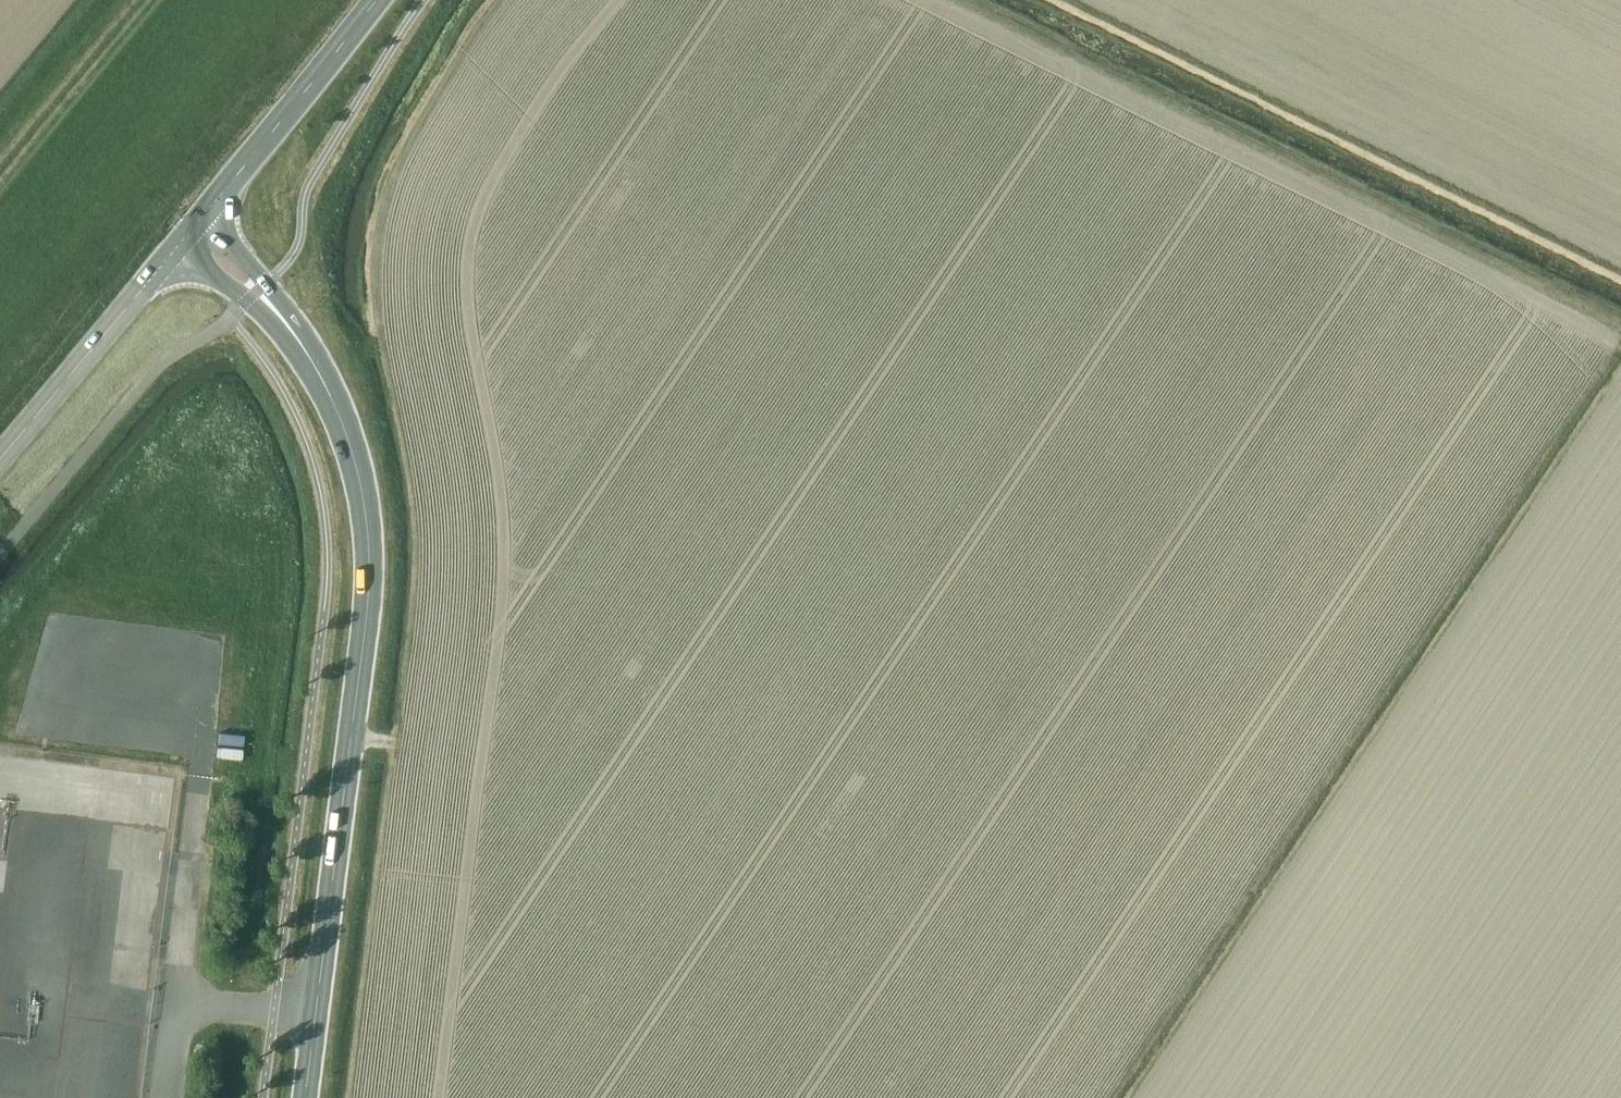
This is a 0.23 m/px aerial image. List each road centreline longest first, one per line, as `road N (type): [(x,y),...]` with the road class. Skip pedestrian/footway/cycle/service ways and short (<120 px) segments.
road 1 (primary): [(305,1097),(366,615),(364,503),(343,425),(311,359),(256,290),(189,232)]
road 2 (primary): [(189,232),(376,0)]
road 3 (secondary): [(0,457),(189,232)]
road 4 (track): [(156,0),(0,186)]

